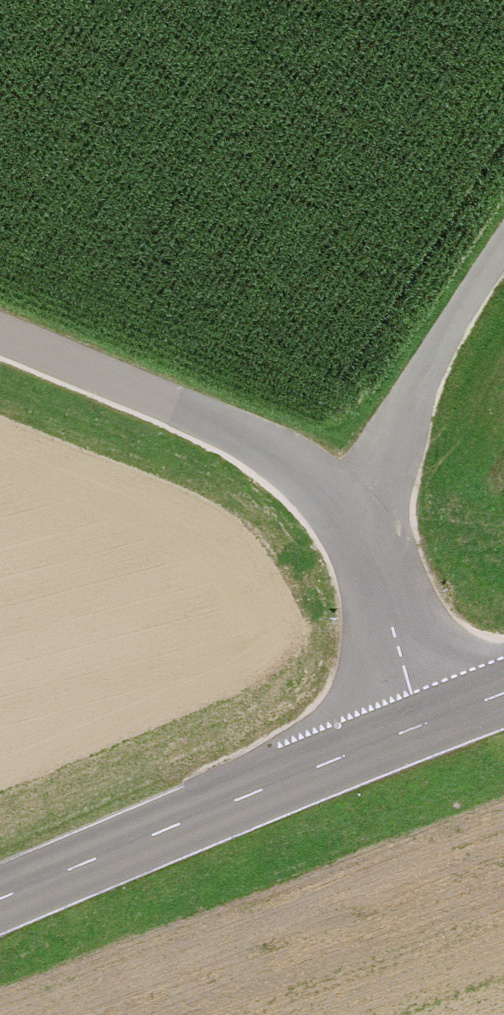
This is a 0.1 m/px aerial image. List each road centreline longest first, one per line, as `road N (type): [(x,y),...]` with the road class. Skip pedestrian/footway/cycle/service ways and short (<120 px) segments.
road 1 (primary): [(0,905),(424,722)]
road 2 (residential): [(354,531),(279,465),(216,426),(0,329)]
road 3 (unclassified): [(503,247),(354,531)]
road 4 (residential): [(424,722),(400,633),(354,531)]

